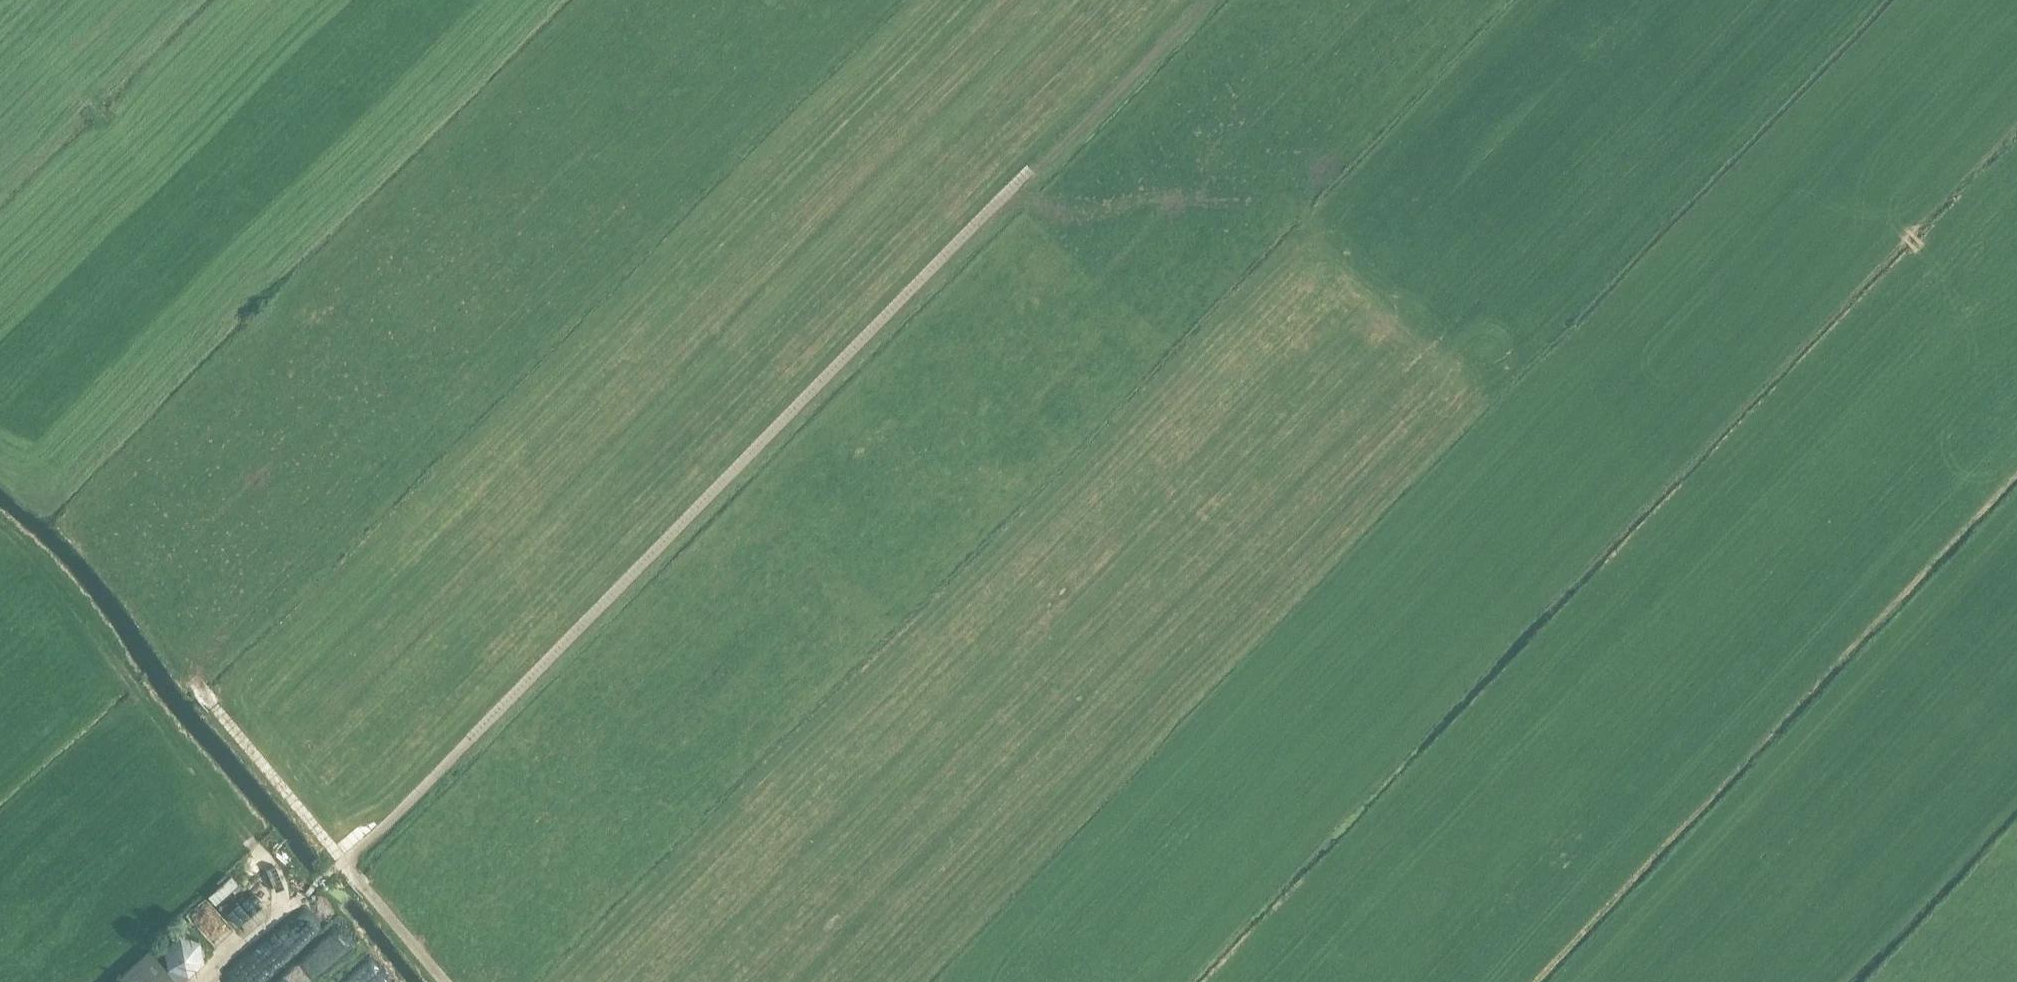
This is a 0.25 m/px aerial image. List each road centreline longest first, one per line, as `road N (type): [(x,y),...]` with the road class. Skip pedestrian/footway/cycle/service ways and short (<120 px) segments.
road 1 (track): [(287,911),(458,753),(1199,0)]
road 2 (track): [(495,547),(273,327),(123,140),(0,24)]
road 3 (track): [(0,526),(150,705),(106,789)]
road 4 (track): [(1317,220),(1236,189),(1048,214),(1010,189)]
road 5 (track): [(256,845),(150,705)]
road 6 (track): [(342,860),(445,981)]

